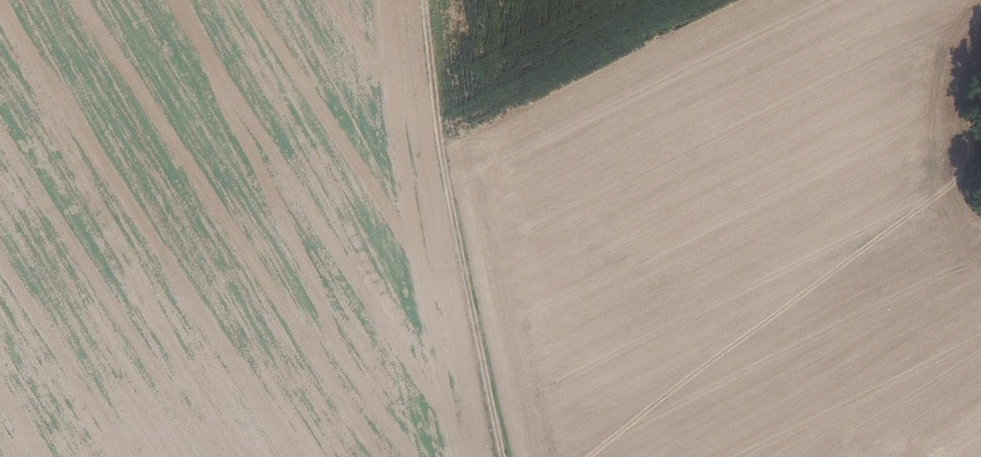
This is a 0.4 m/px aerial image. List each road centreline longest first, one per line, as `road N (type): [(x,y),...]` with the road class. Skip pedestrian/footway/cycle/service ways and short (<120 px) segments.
road 1 (track): [(545,456),(759,325),(948,166),(980,69)]
road 2 (track): [(428,0),(442,178),(495,456)]
road 3 (track): [(442,178),(295,83),(239,0)]
road 4 (track): [(759,325),(879,456)]

